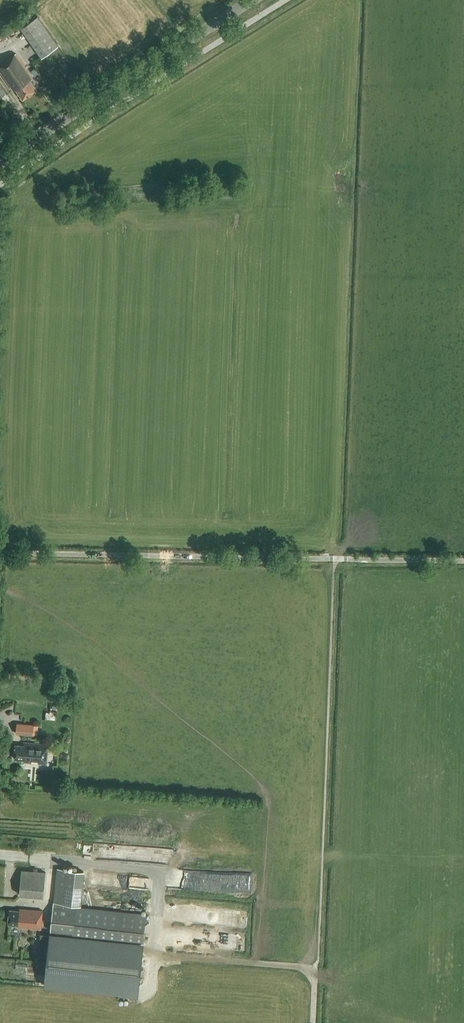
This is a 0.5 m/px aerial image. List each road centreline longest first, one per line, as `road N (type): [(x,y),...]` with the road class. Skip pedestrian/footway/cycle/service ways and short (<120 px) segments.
road 1 (unclassified): [(463,561),(0,553)]
road 2 (track): [(334,559),(315,971)]
road 3 (track): [(0,855),(159,871),(154,958),(315,971)]
road 4 (tertiary): [(0,164),(251,0)]

